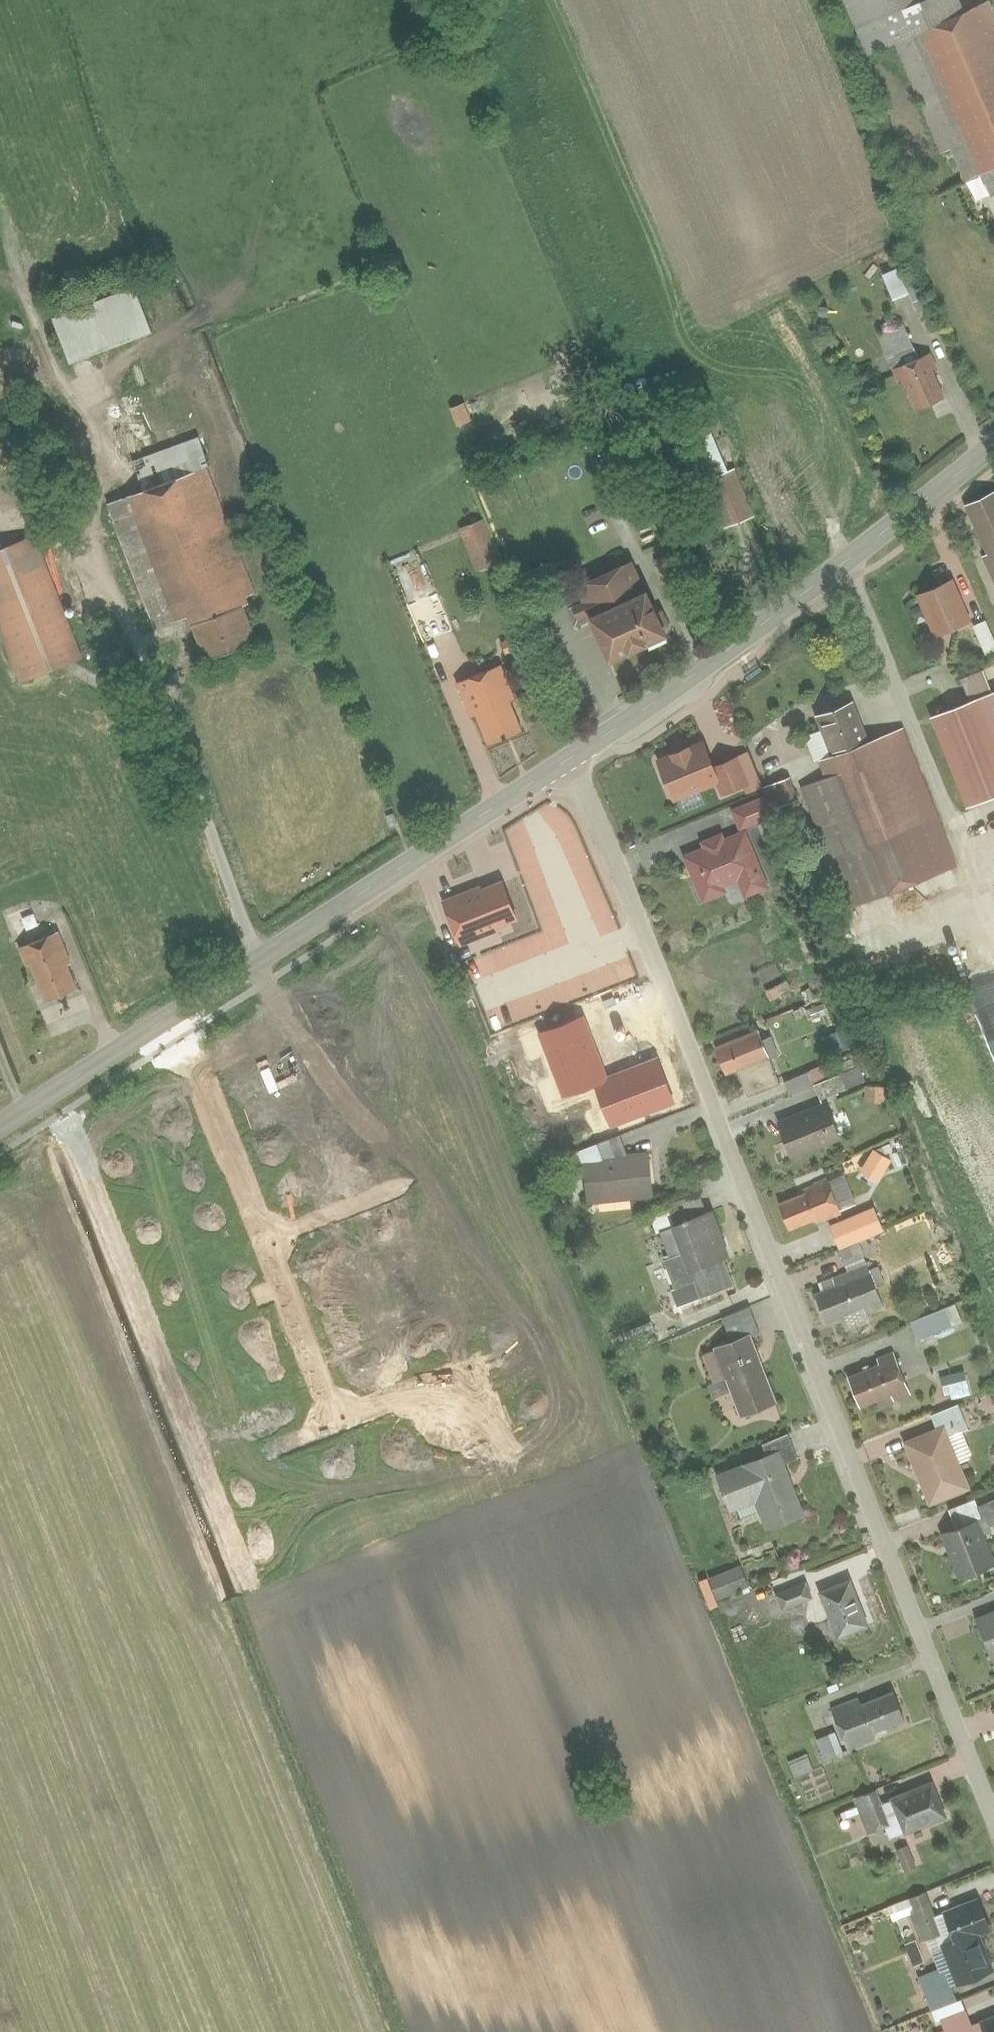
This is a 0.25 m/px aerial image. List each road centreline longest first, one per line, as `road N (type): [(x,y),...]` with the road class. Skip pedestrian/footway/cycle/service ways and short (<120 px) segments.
road 1 (residential): [(574,755),(993,1811)]
road 2 (secondary): [(574,755),(732,647),(993,446)]
road 3 (secondary): [(164,1022),(574,755)]
road 4 (residential): [(164,1022),(183,1038),(215,1101),(342,1417)]
road 5 (secondary): [(0,1126),(164,1022)]
road 6 (residential): [(342,1417),(410,1396),(463,1411)]

